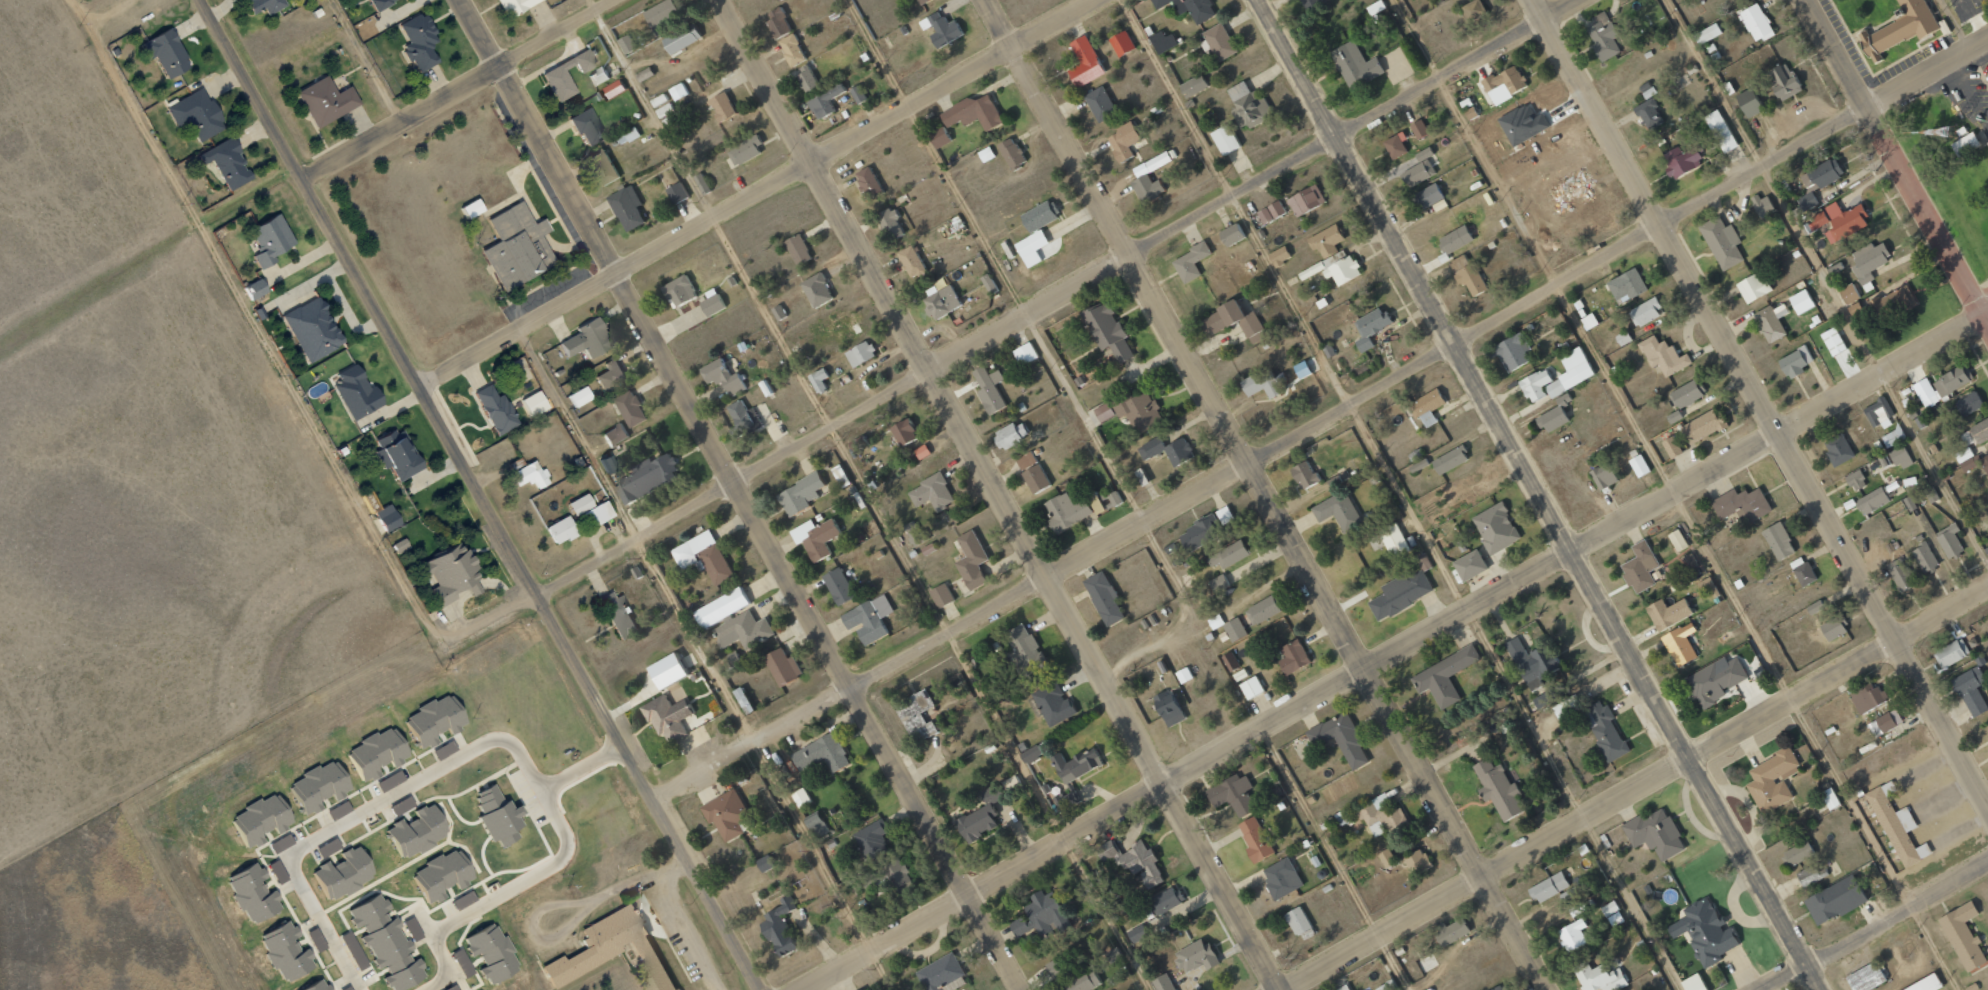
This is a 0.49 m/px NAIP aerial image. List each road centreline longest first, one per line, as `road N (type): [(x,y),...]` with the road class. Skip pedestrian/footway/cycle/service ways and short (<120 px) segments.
road 1 (residential): [(647,795),(852,687),(1987,41)]
road 2 (residential): [(800,989),(1987,311)]
road 3 (residential): [(1280,989),(716,0)]
road 4 (residential): [(1021,989),(458,0)]
road 5 (tertiary): [(1820,989),(1259,0)]
road 6 (residential): [(759,989),(199,0)]
road 7 (residential): [(1546,989),(988,0)]
road 8 (residential): [(1987,805),(1534,0)]
road 9 (residential): [(1283,989),(1987,587)]
road 10 (residential): [(420,388),(1097,0)]
road 11 (residential): [(929,369),(1571,0)]
road 12 (residential): [(533,596),(929,369)]
road 13 (residential): [(1987,327),(1802,0)]
road 14 (residential): [(300,178),(614,0)]
road 15 (residential): [(1987,863),(1766,989)]

